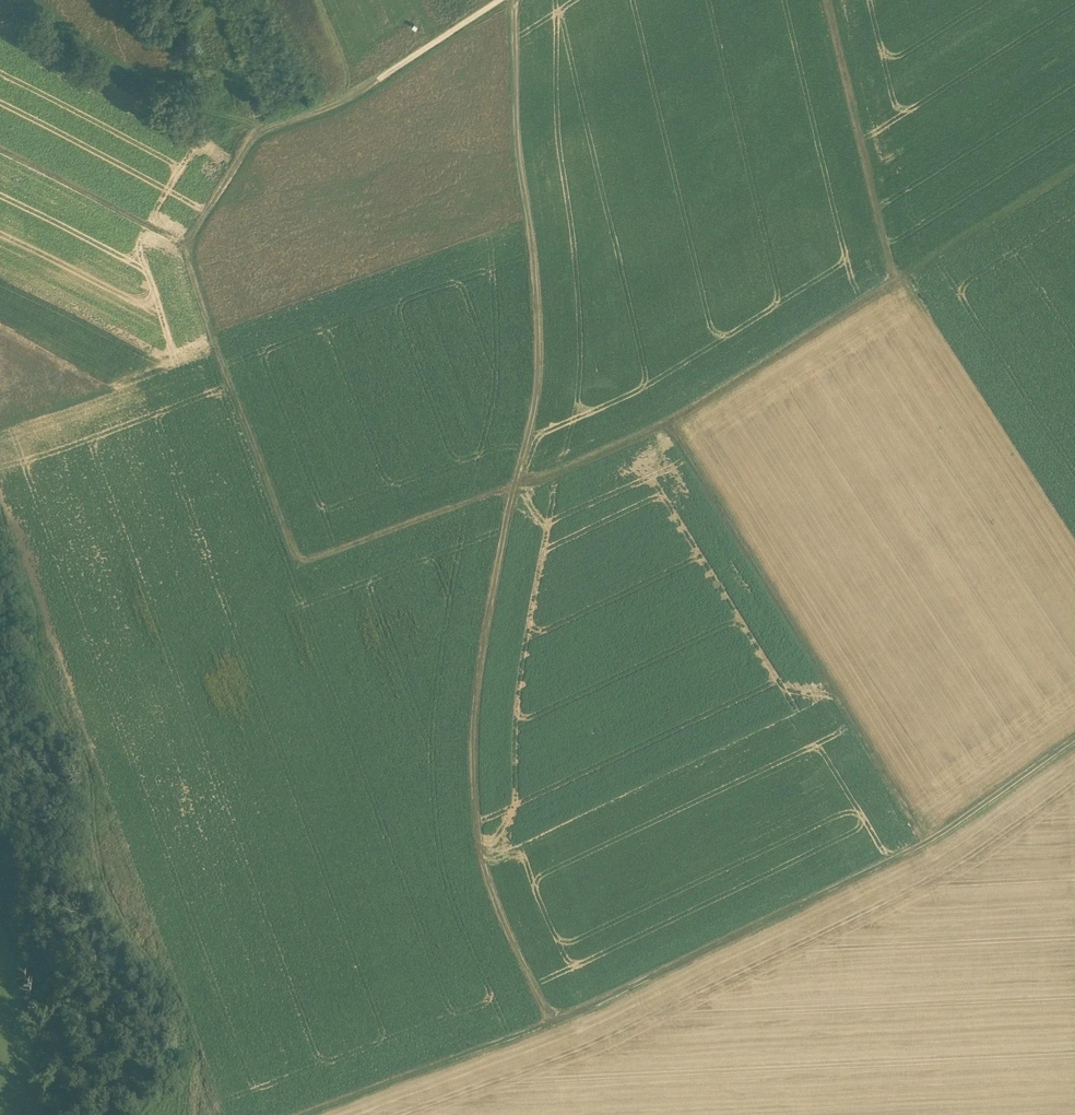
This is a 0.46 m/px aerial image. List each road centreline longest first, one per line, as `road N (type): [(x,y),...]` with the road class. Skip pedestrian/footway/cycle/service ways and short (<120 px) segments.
road 1 (track): [(516,0),(519,156),(541,385),(489,608),(474,770),(484,864),(553,1024),(926,844),(1074,741)]
road 2 (track): [(926,844),(668,422),(515,486)]
road 3 (track): [(188,1114),(190,1049),(92,892),(84,867),(86,778),(33,699),(15,574),(0,537)]
road 4 (track): [(515,489),(300,563),(187,248)]
road 5 (track): [(28,0),(56,35),(154,89),(263,128),(349,99),(502,0)]
road 6 (track): [(668,422),(1074,168)]
road 7 (track): [(894,283),(828,0)]
road 8 (track): [(553,1024),(313,1114)]
road 9 (track): [(0,149),(187,248)]
road 10 (track): [(263,128),(187,248)]

